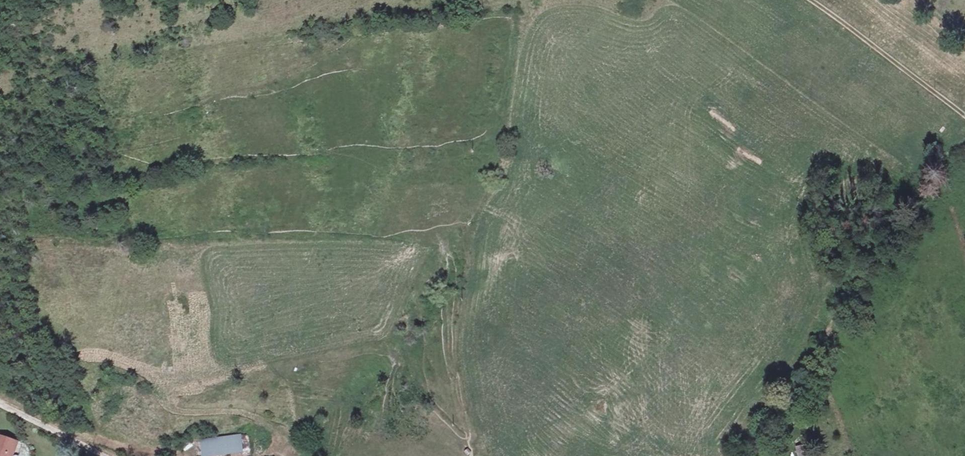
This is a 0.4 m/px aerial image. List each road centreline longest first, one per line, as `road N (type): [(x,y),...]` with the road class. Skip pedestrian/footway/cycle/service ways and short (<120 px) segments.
road 1 (track): [(964,116),(810,0)]

